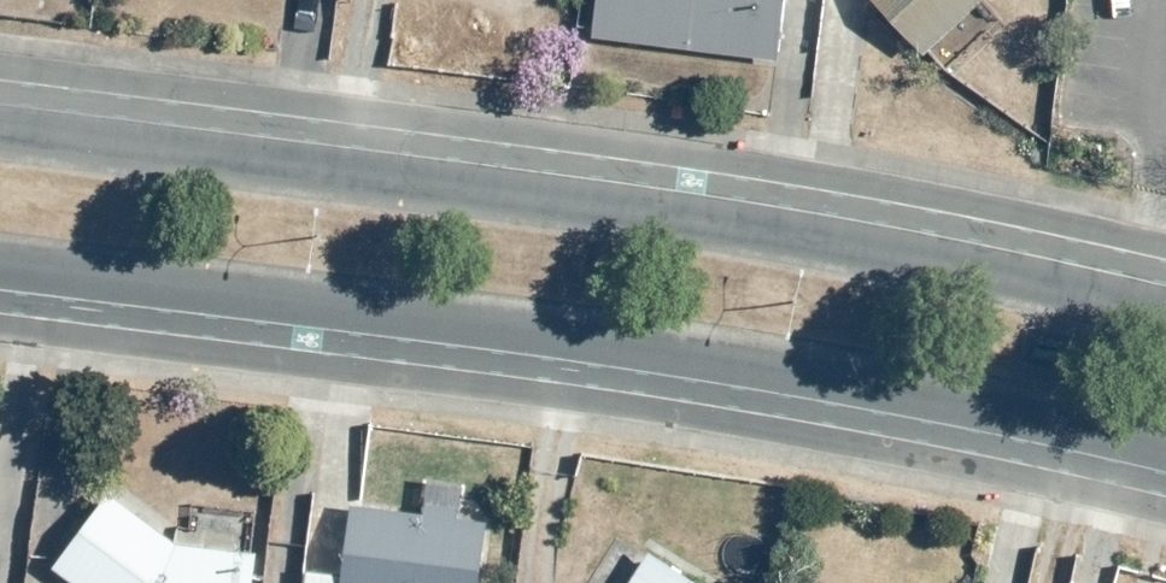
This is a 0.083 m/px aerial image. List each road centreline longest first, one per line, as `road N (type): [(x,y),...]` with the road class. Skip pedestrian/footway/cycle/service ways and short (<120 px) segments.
road 1 (residential): [(1165,447),(638,345),(0,266)]
road 2 (residential): [(0,130),(679,214),(960,261),(1165,308)]

